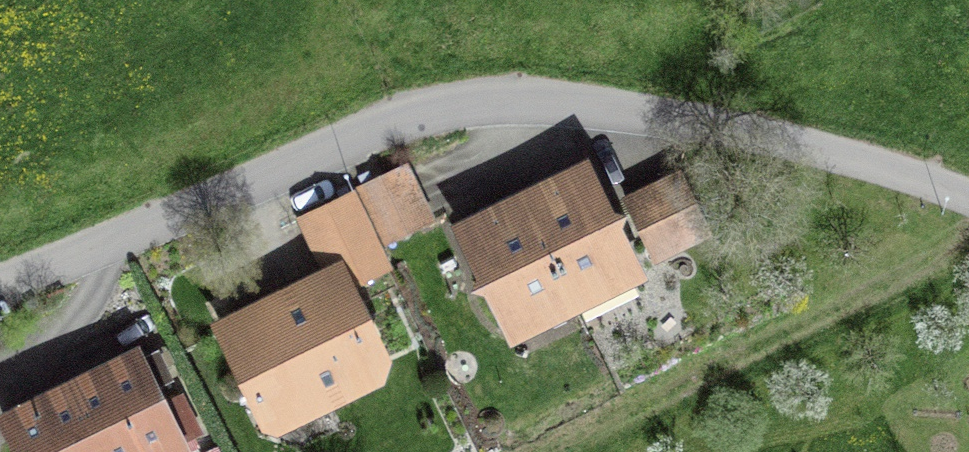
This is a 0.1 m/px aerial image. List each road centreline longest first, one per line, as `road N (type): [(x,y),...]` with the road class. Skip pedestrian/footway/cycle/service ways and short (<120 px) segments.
road 1 (residential): [(0,289),(403,118),(475,105),(702,130),(883,171),(968,203)]
road 2 (track): [(552,451),(938,263),(968,237)]

